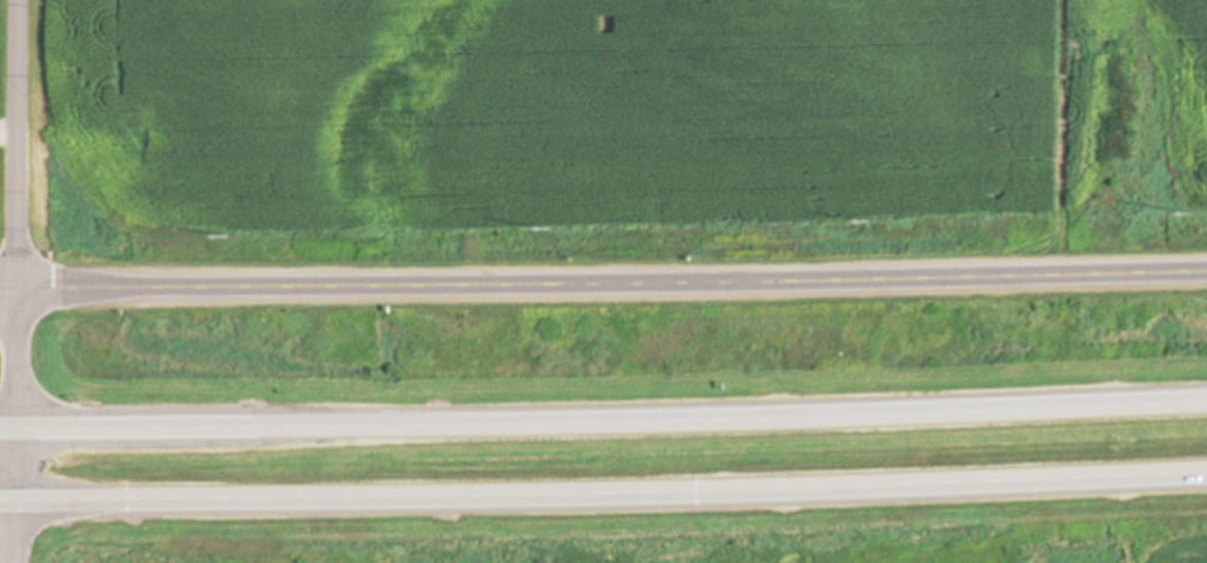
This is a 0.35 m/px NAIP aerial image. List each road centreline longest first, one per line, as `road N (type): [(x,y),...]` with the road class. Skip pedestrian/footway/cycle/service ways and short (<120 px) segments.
road 1 (trunk): [(1206,382),(0,421)]
road 2 (trunk): [(0,495),(1206,483)]
road 3 (secondary): [(16,289),(1206,281)]
road 4 (residential): [(19,562),(18,0)]

